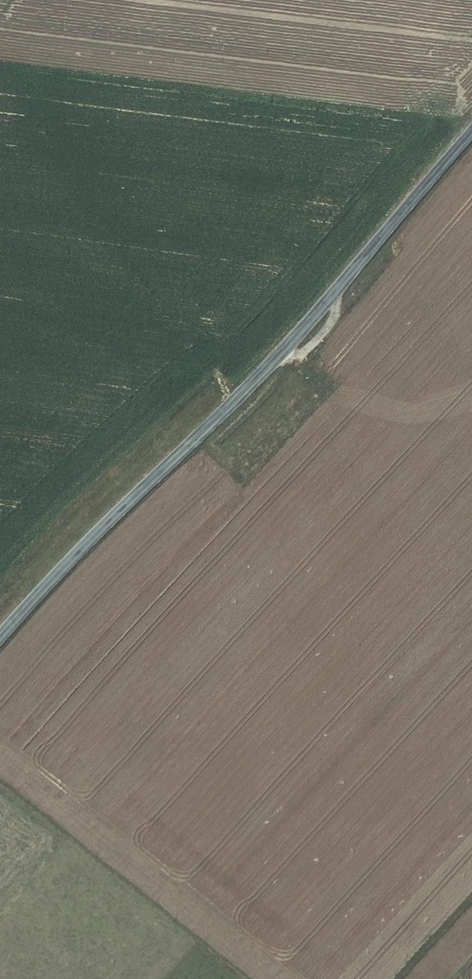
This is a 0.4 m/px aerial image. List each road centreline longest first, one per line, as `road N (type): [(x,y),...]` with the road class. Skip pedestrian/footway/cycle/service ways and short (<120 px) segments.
road 1 (tertiary): [(471,135),(0,643)]

